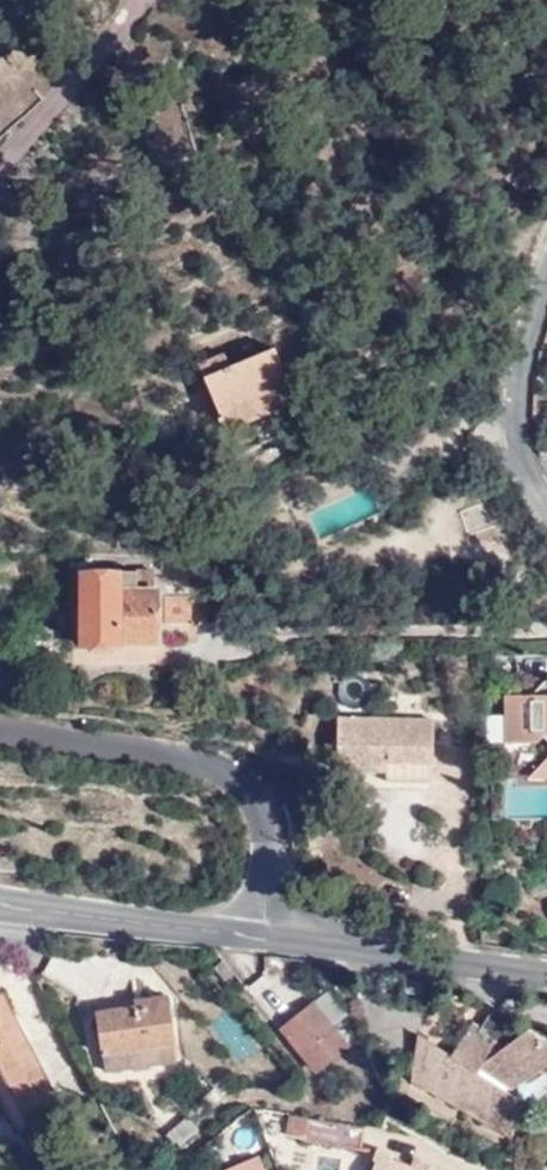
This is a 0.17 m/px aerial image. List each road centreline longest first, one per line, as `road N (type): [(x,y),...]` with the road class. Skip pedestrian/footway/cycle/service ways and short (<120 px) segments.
road 1 (unclassified): [(0,733),(199,762),(243,780),(262,811),(269,845),(264,941)]
road 2 (tertiary): [(546,977),(264,941)]
road 3 (tertiary): [(264,941),(0,906)]
road 4 (tertiary): [(546,282),(520,396),(526,460),(546,499)]

